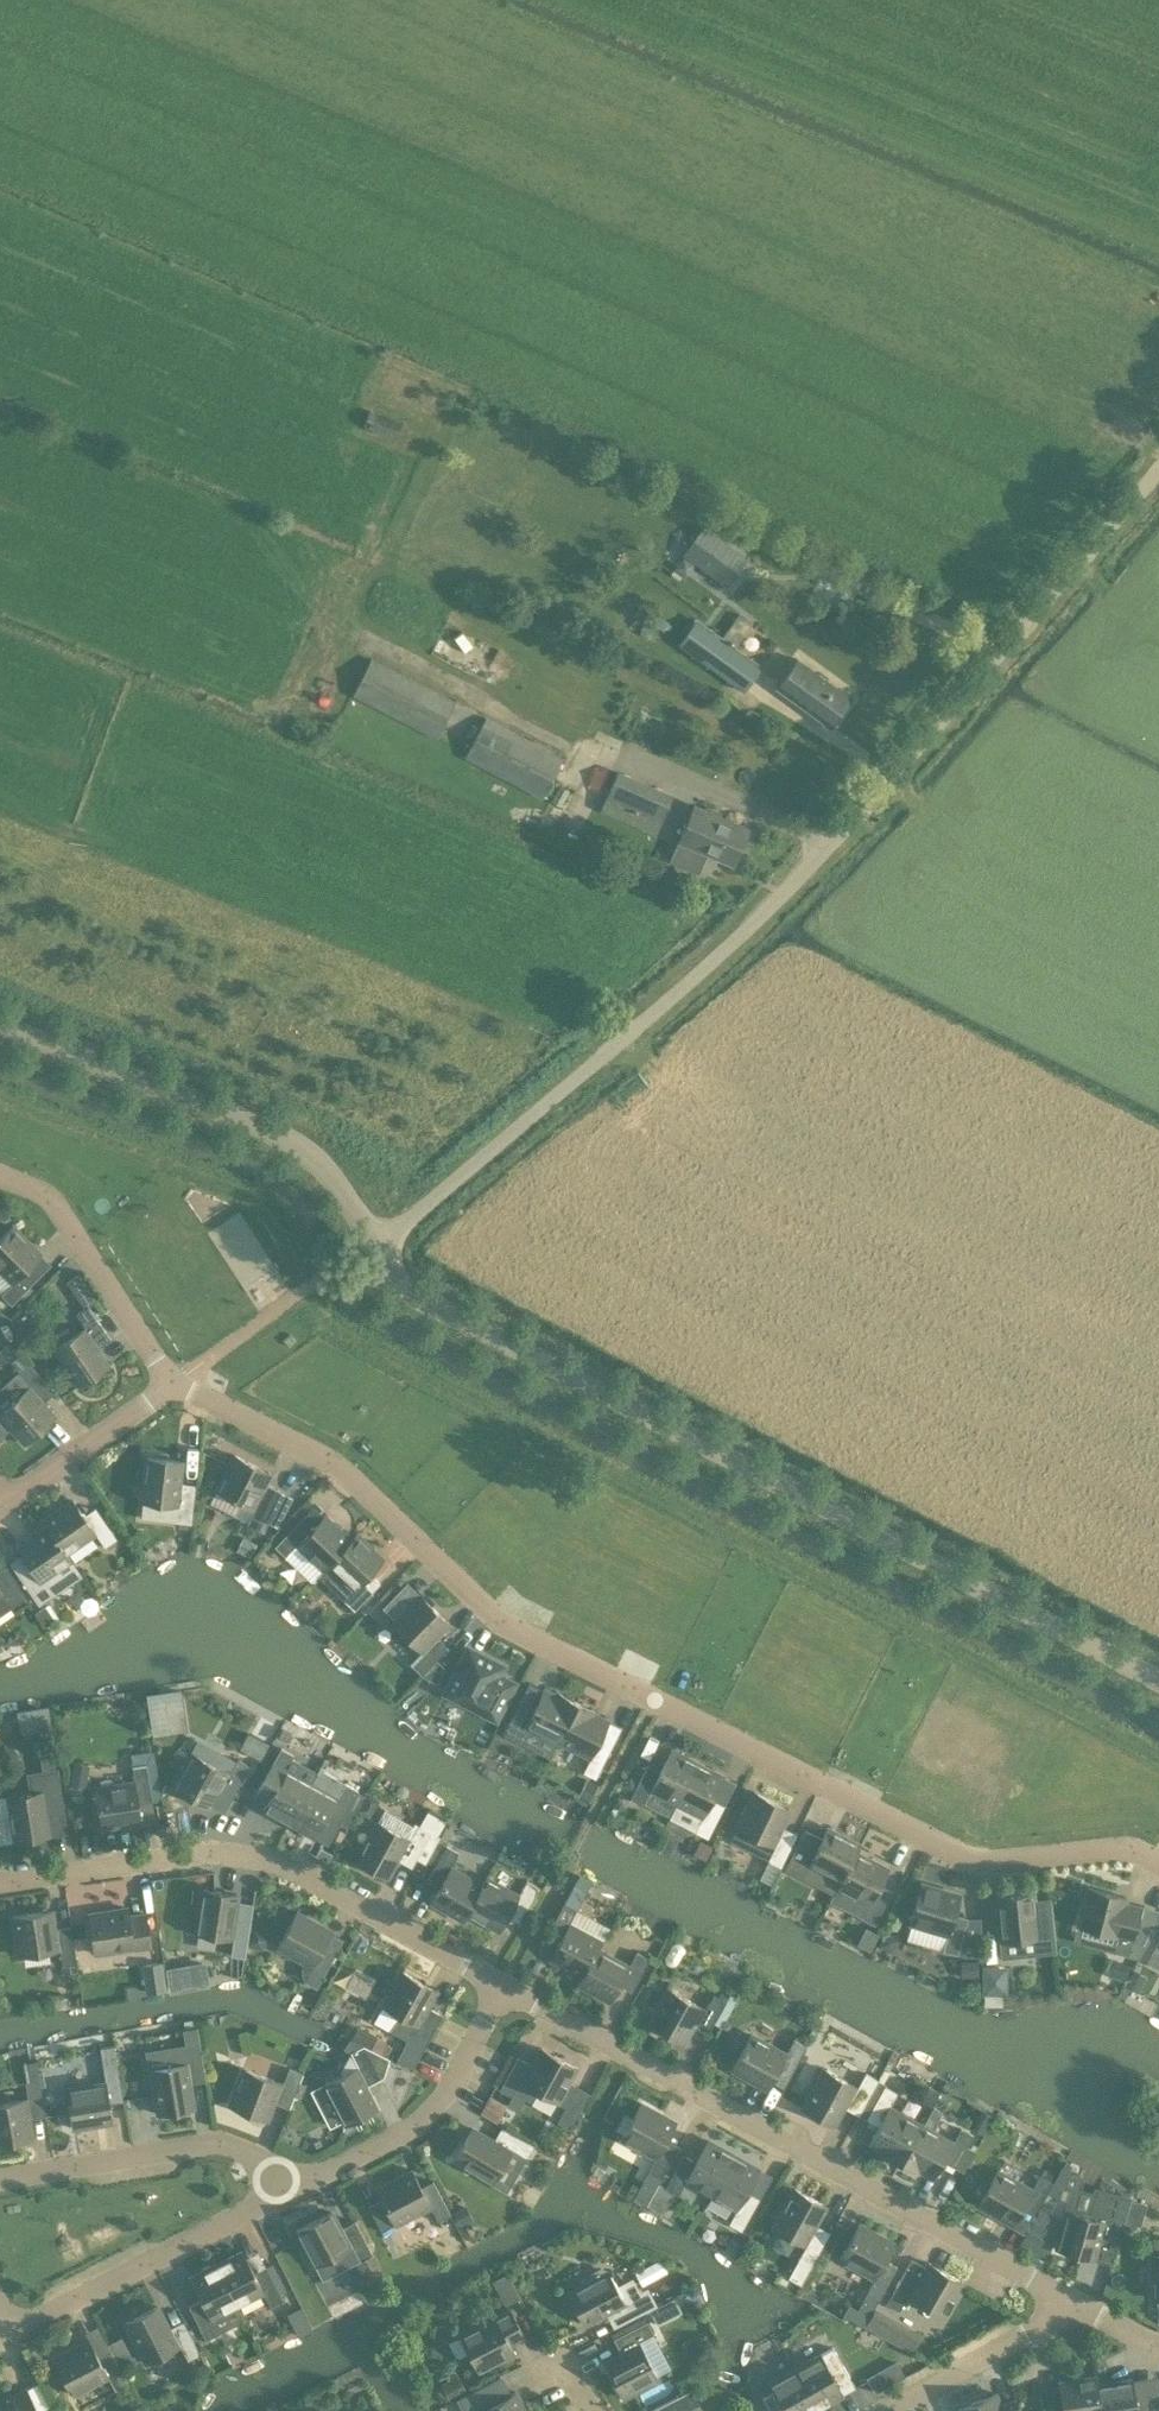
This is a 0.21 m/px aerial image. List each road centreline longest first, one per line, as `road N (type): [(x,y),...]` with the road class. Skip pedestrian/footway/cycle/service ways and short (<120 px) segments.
road 1 (residential): [(1158,1867),(1109,1853),(985,1868),(540,1646),(475,1601),(353,1479),(170,1384)]
road 2 (unclassified): [(380,1245),(803,884),(1158,475)]
road 3 (unclassified): [(1158,1683),(445,1308),(399,1281),(380,1245)]
road 4 (residential): [(1077,2302),(502,1989)]
road 5 (residential): [(502,1989),(289,1866),(245,1853),(0,1883)]
road 6 (unclassified): [(380,1245),(301,1150),(0,1025)]
road 7 (residential): [(0,2311),(24,2327),(305,2184)]
road 8 (residential): [(305,2184),(234,2153),(182,2151),(0,2184)]
road 9 (residential): [(305,2184),(416,2127),(450,2091),(502,1989)]
road 10 (residential): [(170,1384),(52,1202),(0,1174)]
road 11 (residential): [(890,2410),(1077,2302)]
road 12 (residential): [(0,1514),(170,1384)]

